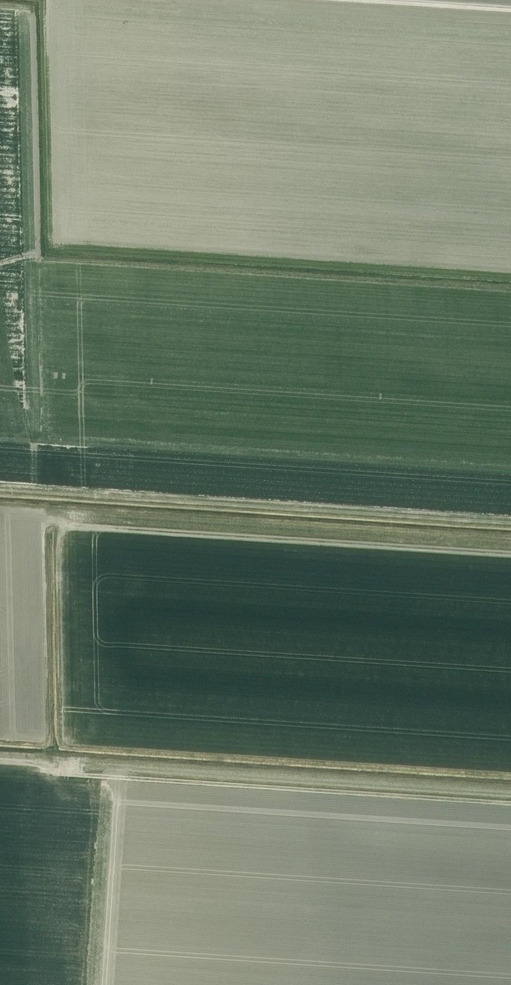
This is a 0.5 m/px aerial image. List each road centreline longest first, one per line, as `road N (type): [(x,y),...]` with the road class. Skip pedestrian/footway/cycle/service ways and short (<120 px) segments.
road 1 (track): [(510,800),(0,765)]
road 2 (track): [(510,467),(0,435)]
road 3 (track): [(510,553),(64,524)]
road 4 (track): [(510,11),(339,0)]

